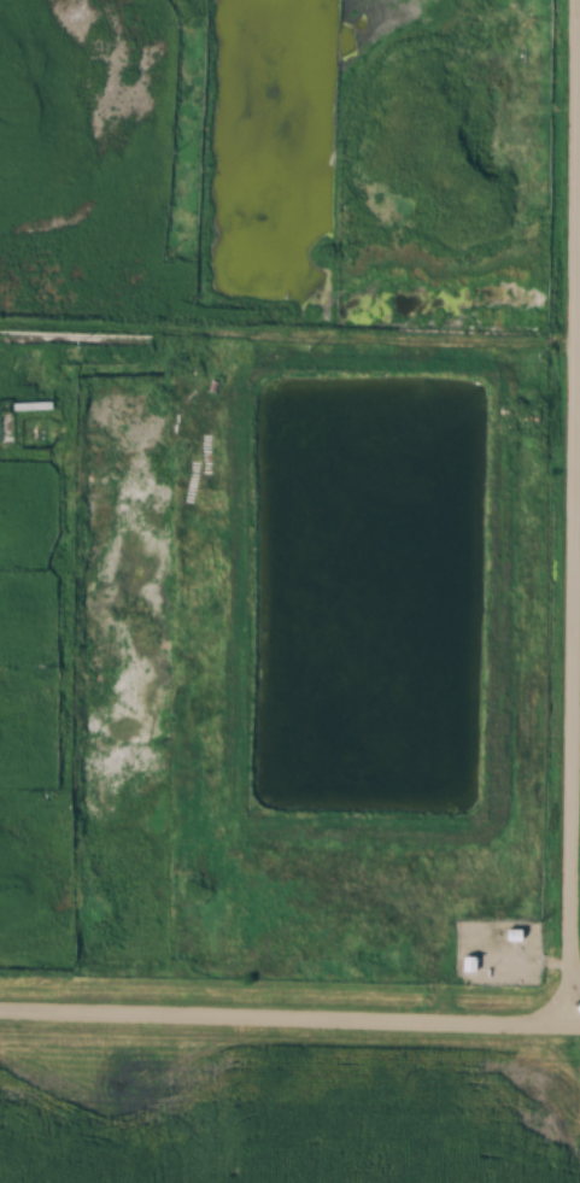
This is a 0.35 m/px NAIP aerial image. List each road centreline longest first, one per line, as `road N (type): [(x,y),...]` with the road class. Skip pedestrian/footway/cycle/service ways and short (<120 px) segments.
road 1 (residential): [(0,998),(579,1023)]
road 2 (residential): [(579,348),(0,342)]
road 3 (residential): [(579,461),(574,1023)]

